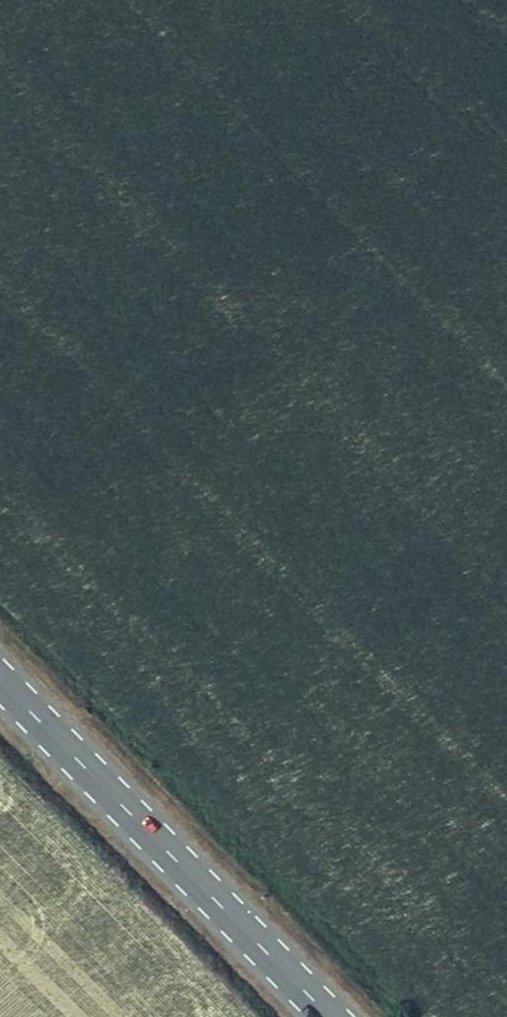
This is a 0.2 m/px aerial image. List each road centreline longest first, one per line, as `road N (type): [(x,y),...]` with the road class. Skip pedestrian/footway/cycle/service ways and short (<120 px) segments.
road 1 (primary): [(337,1016),(0,675)]

